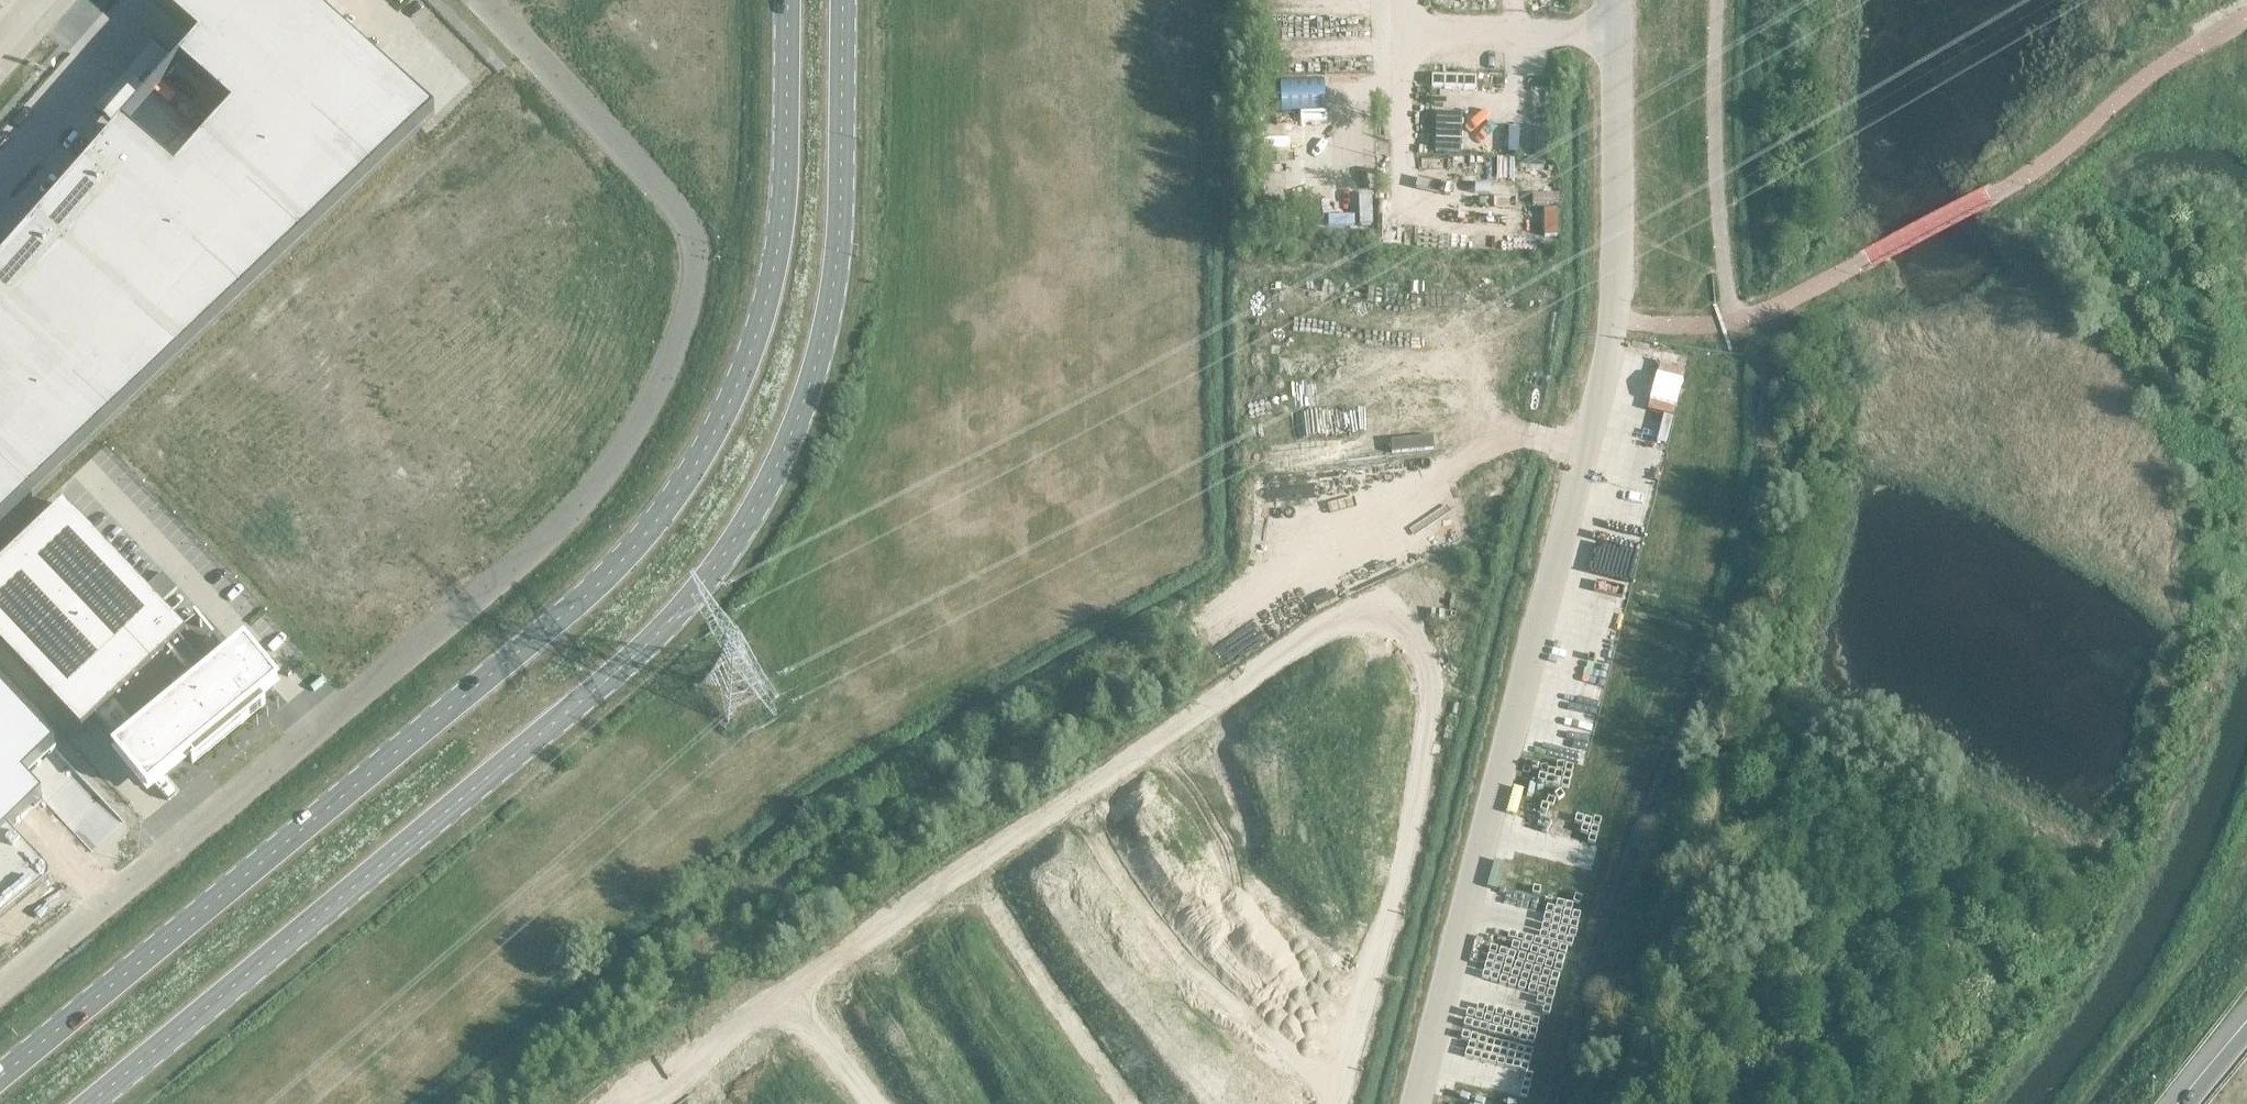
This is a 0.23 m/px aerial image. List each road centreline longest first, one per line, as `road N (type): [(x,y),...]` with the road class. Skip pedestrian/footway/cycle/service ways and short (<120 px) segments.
road 1 (secondary): [(89,1103),(651,640),(749,517),(785,449),(828,307),(841,187),(843,0)]
road 2 (secondary): [(787,0),(777,250),(747,360),(688,477),(609,573),(544,631),(0,1075)]
road 3 (unclassified): [(477,0),(689,228),(697,254),(693,288),(642,421),(603,479),(492,588),(0,990)]
road 4 (unclassified): [(1417,1103),(1594,412),(1610,323),(1615,35)]

